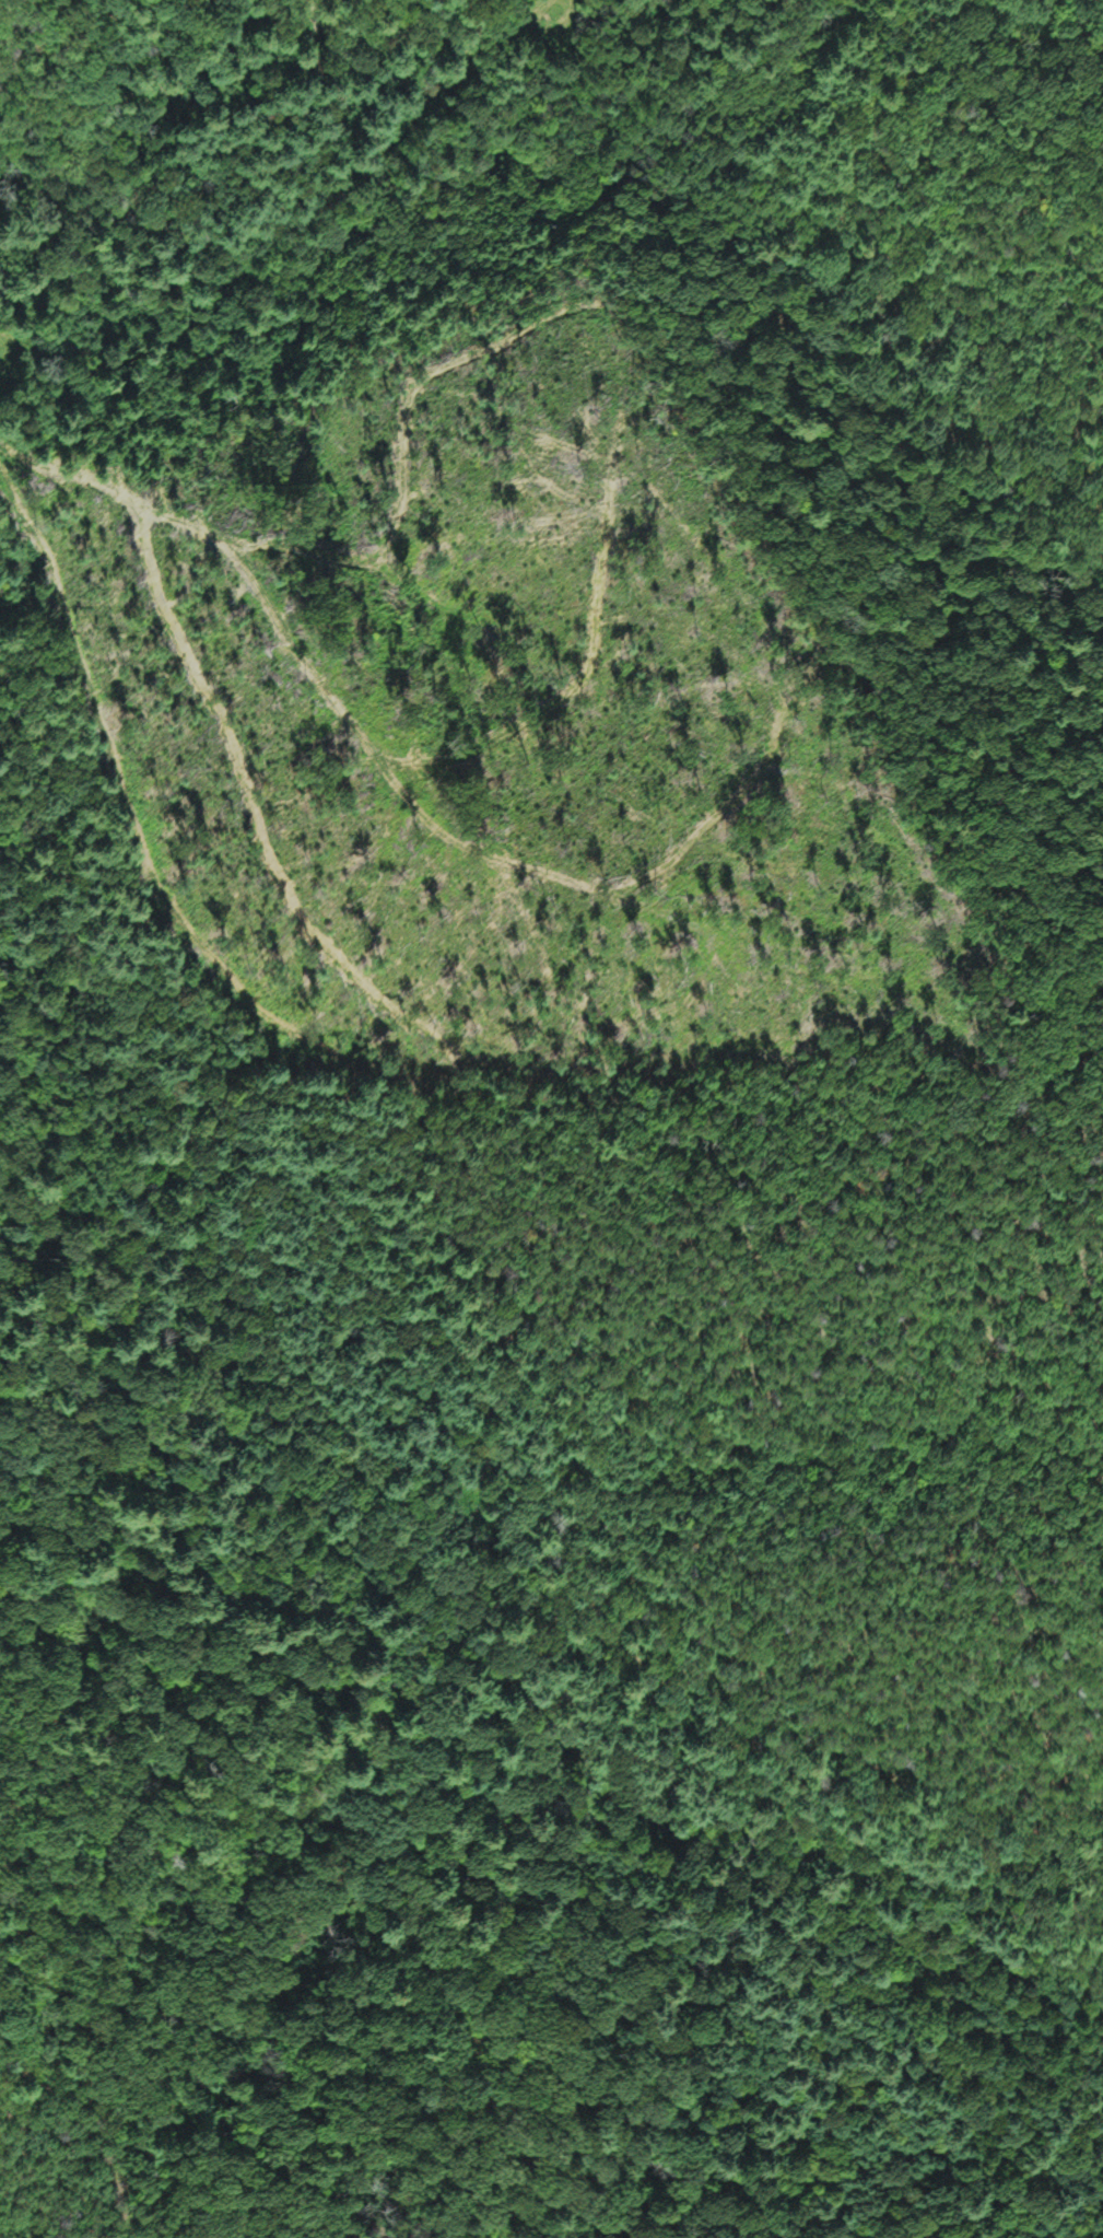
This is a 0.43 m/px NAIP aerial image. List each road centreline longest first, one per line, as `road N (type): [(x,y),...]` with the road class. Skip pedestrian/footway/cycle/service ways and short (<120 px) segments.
road 1 (track): [(0,372),(218,292),(324,209),(552,0)]

